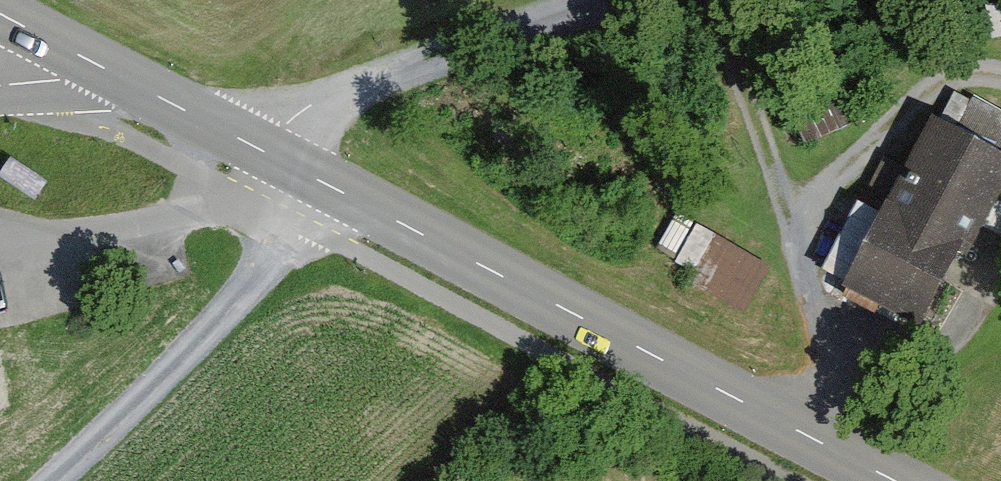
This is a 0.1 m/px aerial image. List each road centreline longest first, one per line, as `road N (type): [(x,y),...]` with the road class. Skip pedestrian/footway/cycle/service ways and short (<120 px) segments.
road 1 (tertiary): [(110,73),(895,480)]
road 2 (track): [(43,480),(310,230),(338,191)]
road 3 (track): [(706,0),(857,379)]
road 4 (track): [(602,0),(327,99),(263,153)]
road 5 (track): [(796,430),(857,379),(949,347),(1000,256)]
road 6 (track): [(1000,78),(974,75),(926,96),(864,184),(802,241)]
road 7 (tertiary): [(0,16),(110,73)]

